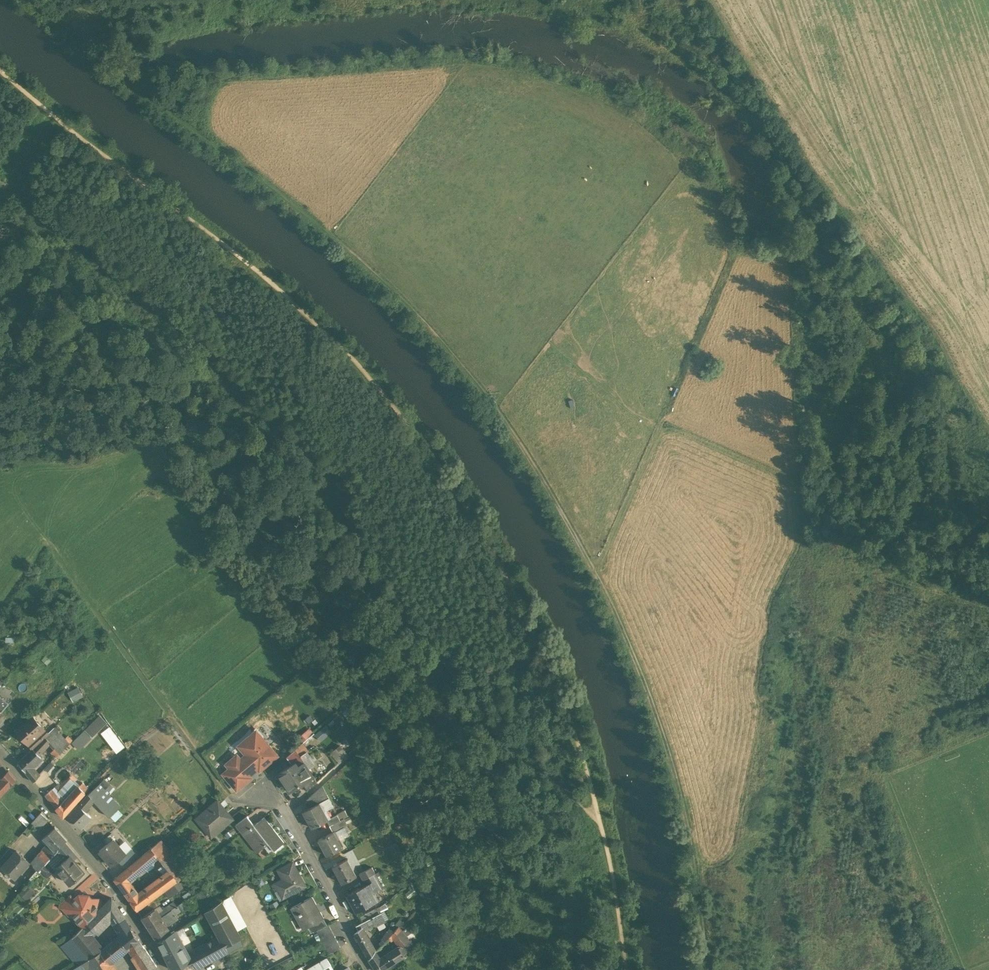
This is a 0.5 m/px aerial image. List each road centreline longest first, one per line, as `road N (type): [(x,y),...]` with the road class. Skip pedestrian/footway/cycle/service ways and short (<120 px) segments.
road 1 (track): [(601,825),(540,645),(431,454),(365,373),(276,288),(0,72)]
road 2 (track): [(0,186),(76,237),(309,459),(333,485),(383,604),(506,743),(601,825)]
road 3 (track): [(707,969),(675,779),(605,589),(515,433),(469,371),(406,299),(327,233)]
road 4 (track): [(596,572),(735,246)]
road 5 (track): [(53,552),(235,804),(247,800)]
road 6 (residential): [(0,753),(134,912),(168,969)]
road 7 (residential): [(370,969),(271,794),(247,800)]
road 8 (track): [(601,825),(628,969)]
road 9 (track): [(283,815),(359,747),(352,720)]

